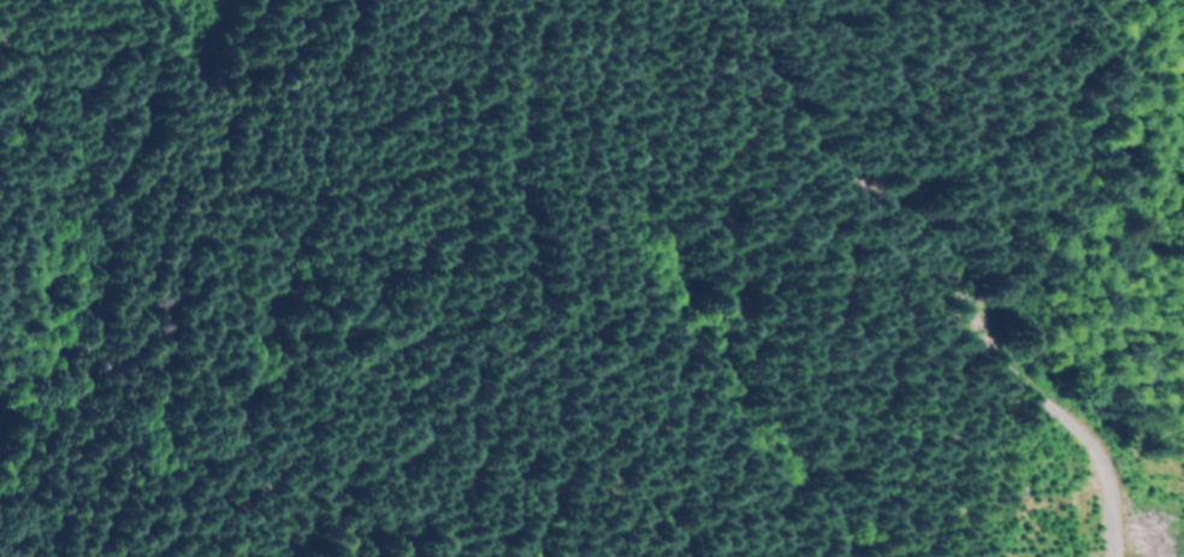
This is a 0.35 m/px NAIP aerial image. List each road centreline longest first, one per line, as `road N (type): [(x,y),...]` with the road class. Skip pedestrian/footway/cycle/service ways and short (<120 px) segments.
road 1 (track): [(734,0),(782,102),(811,141),(949,267),(981,339),(1088,448),(1105,484),(1110,556)]

